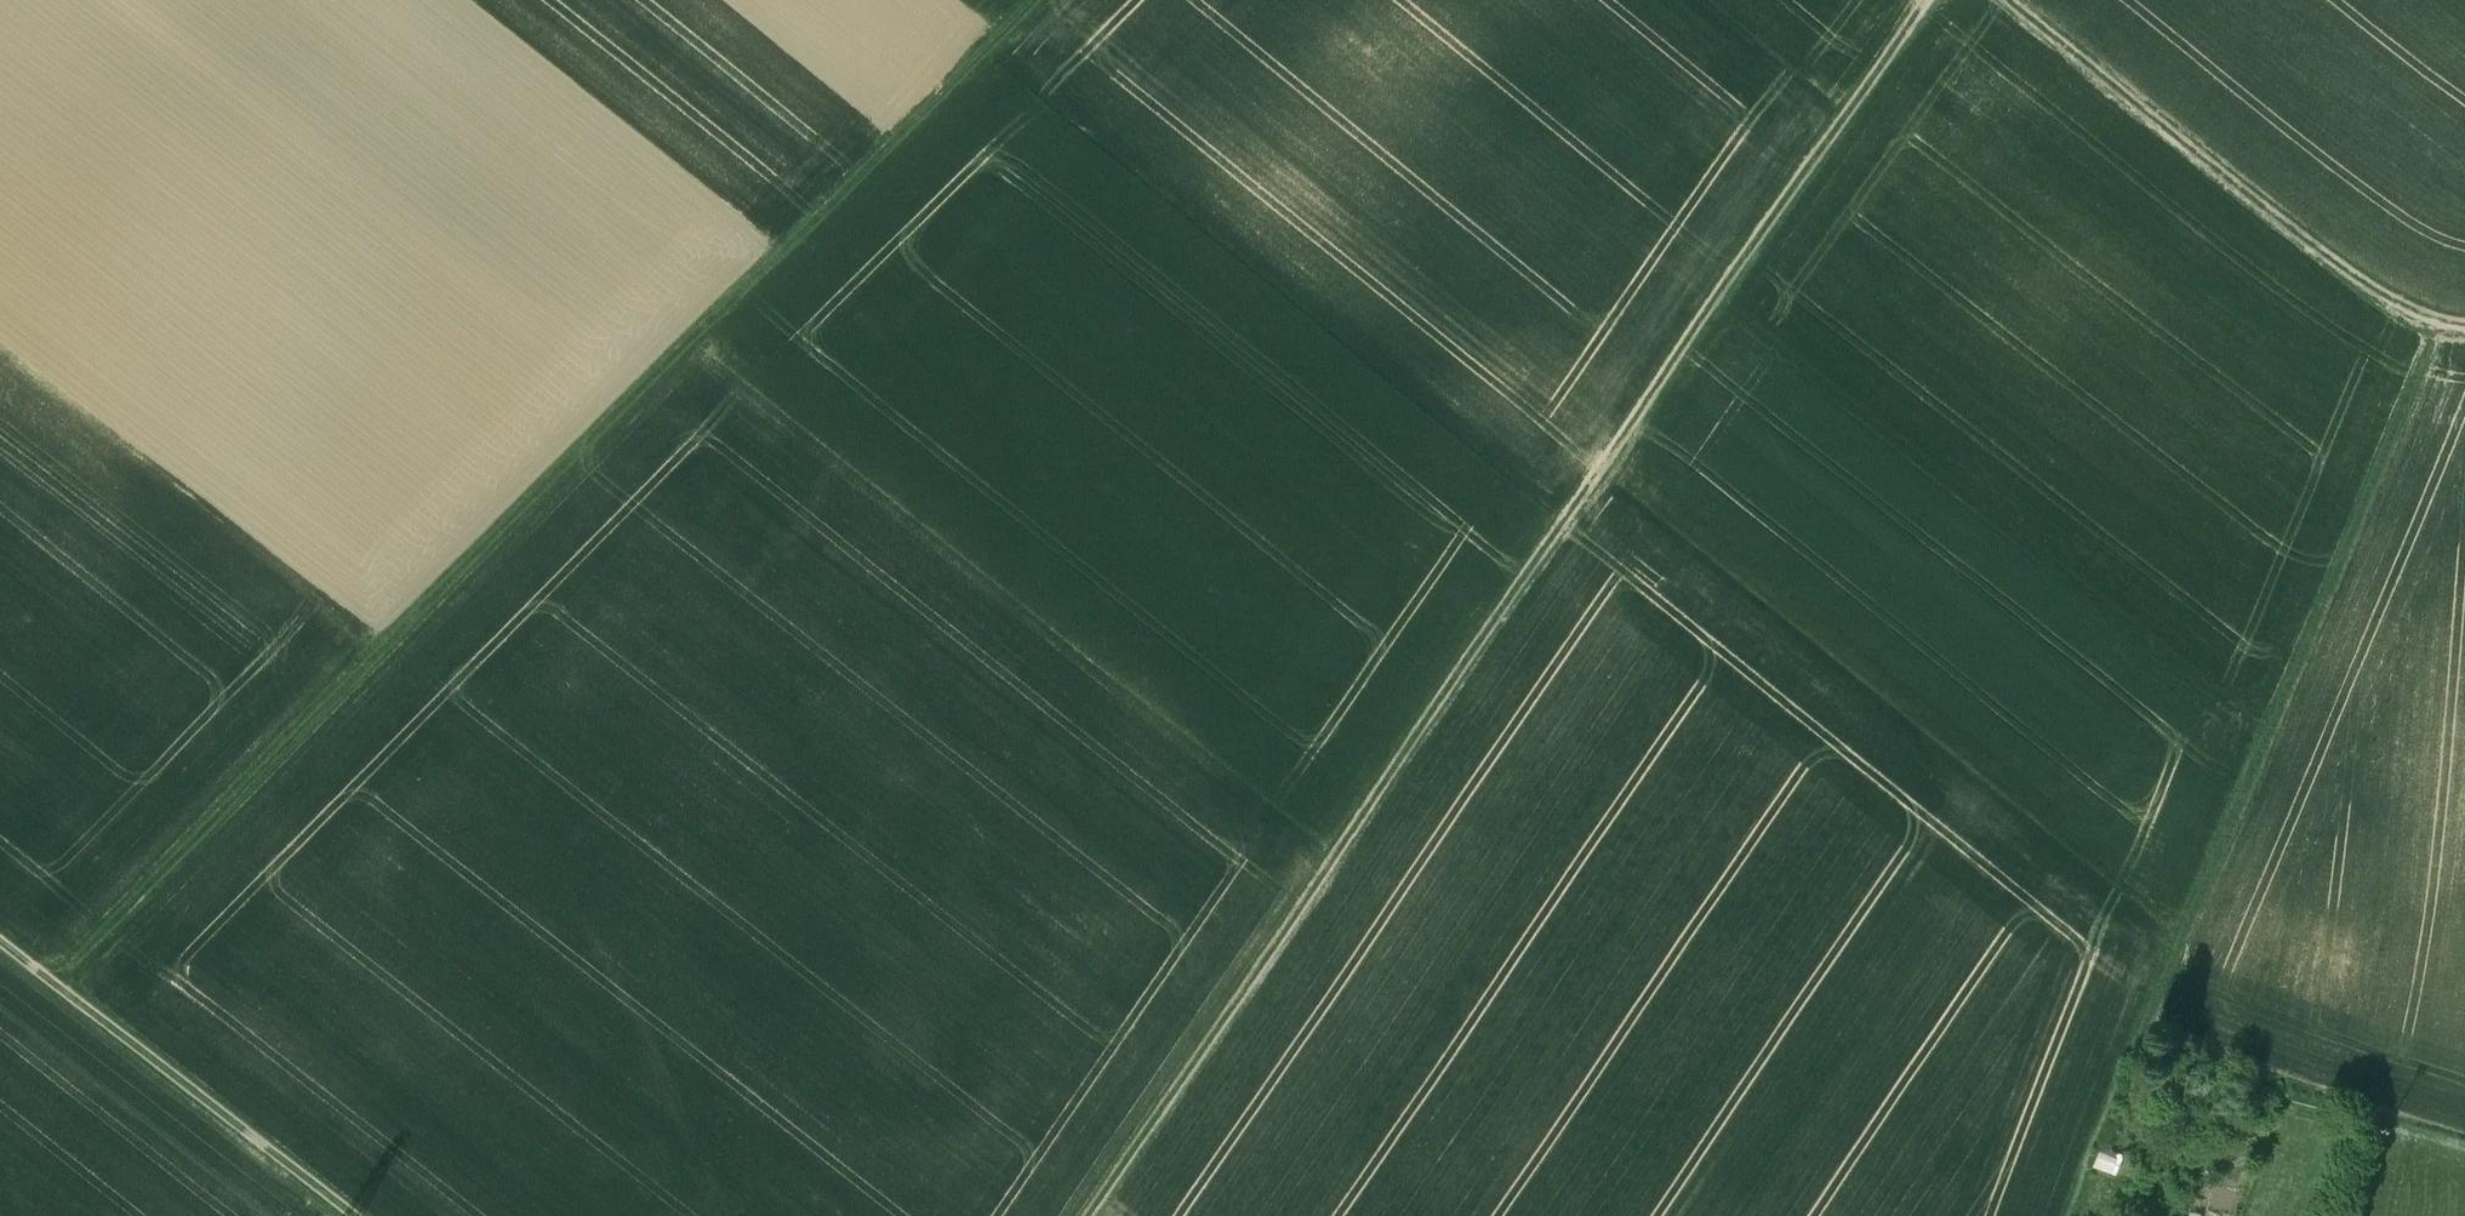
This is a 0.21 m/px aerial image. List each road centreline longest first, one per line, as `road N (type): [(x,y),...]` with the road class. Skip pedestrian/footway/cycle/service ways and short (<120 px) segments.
road 1 (track): [(1087,1215),(1918,0)]
road 2 (track): [(65,985),(1048,0)]
road 3 (track): [(2024,0),(2385,288),(2464,316)]
road 4 (track): [(0,934),(356,1215)]

